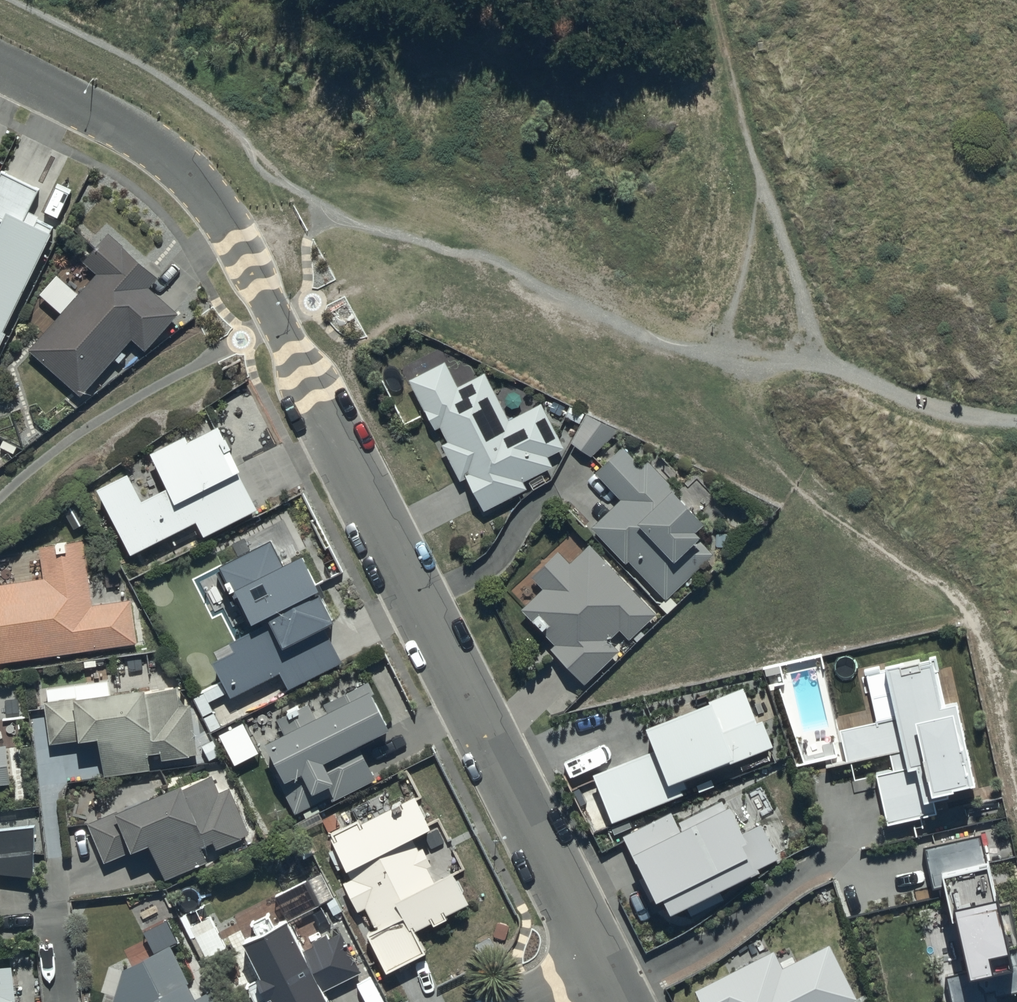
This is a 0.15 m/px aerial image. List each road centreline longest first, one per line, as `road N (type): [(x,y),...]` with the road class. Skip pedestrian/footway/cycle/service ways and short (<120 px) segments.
road 1 (residential): [(603,966),(229,226),(149,141)]
road 2 (track): [(745,179),(713,0)]
road 3 (track): [(745,179),(723,345)]
road 4 (residential): [(0,68),(149,141)]

